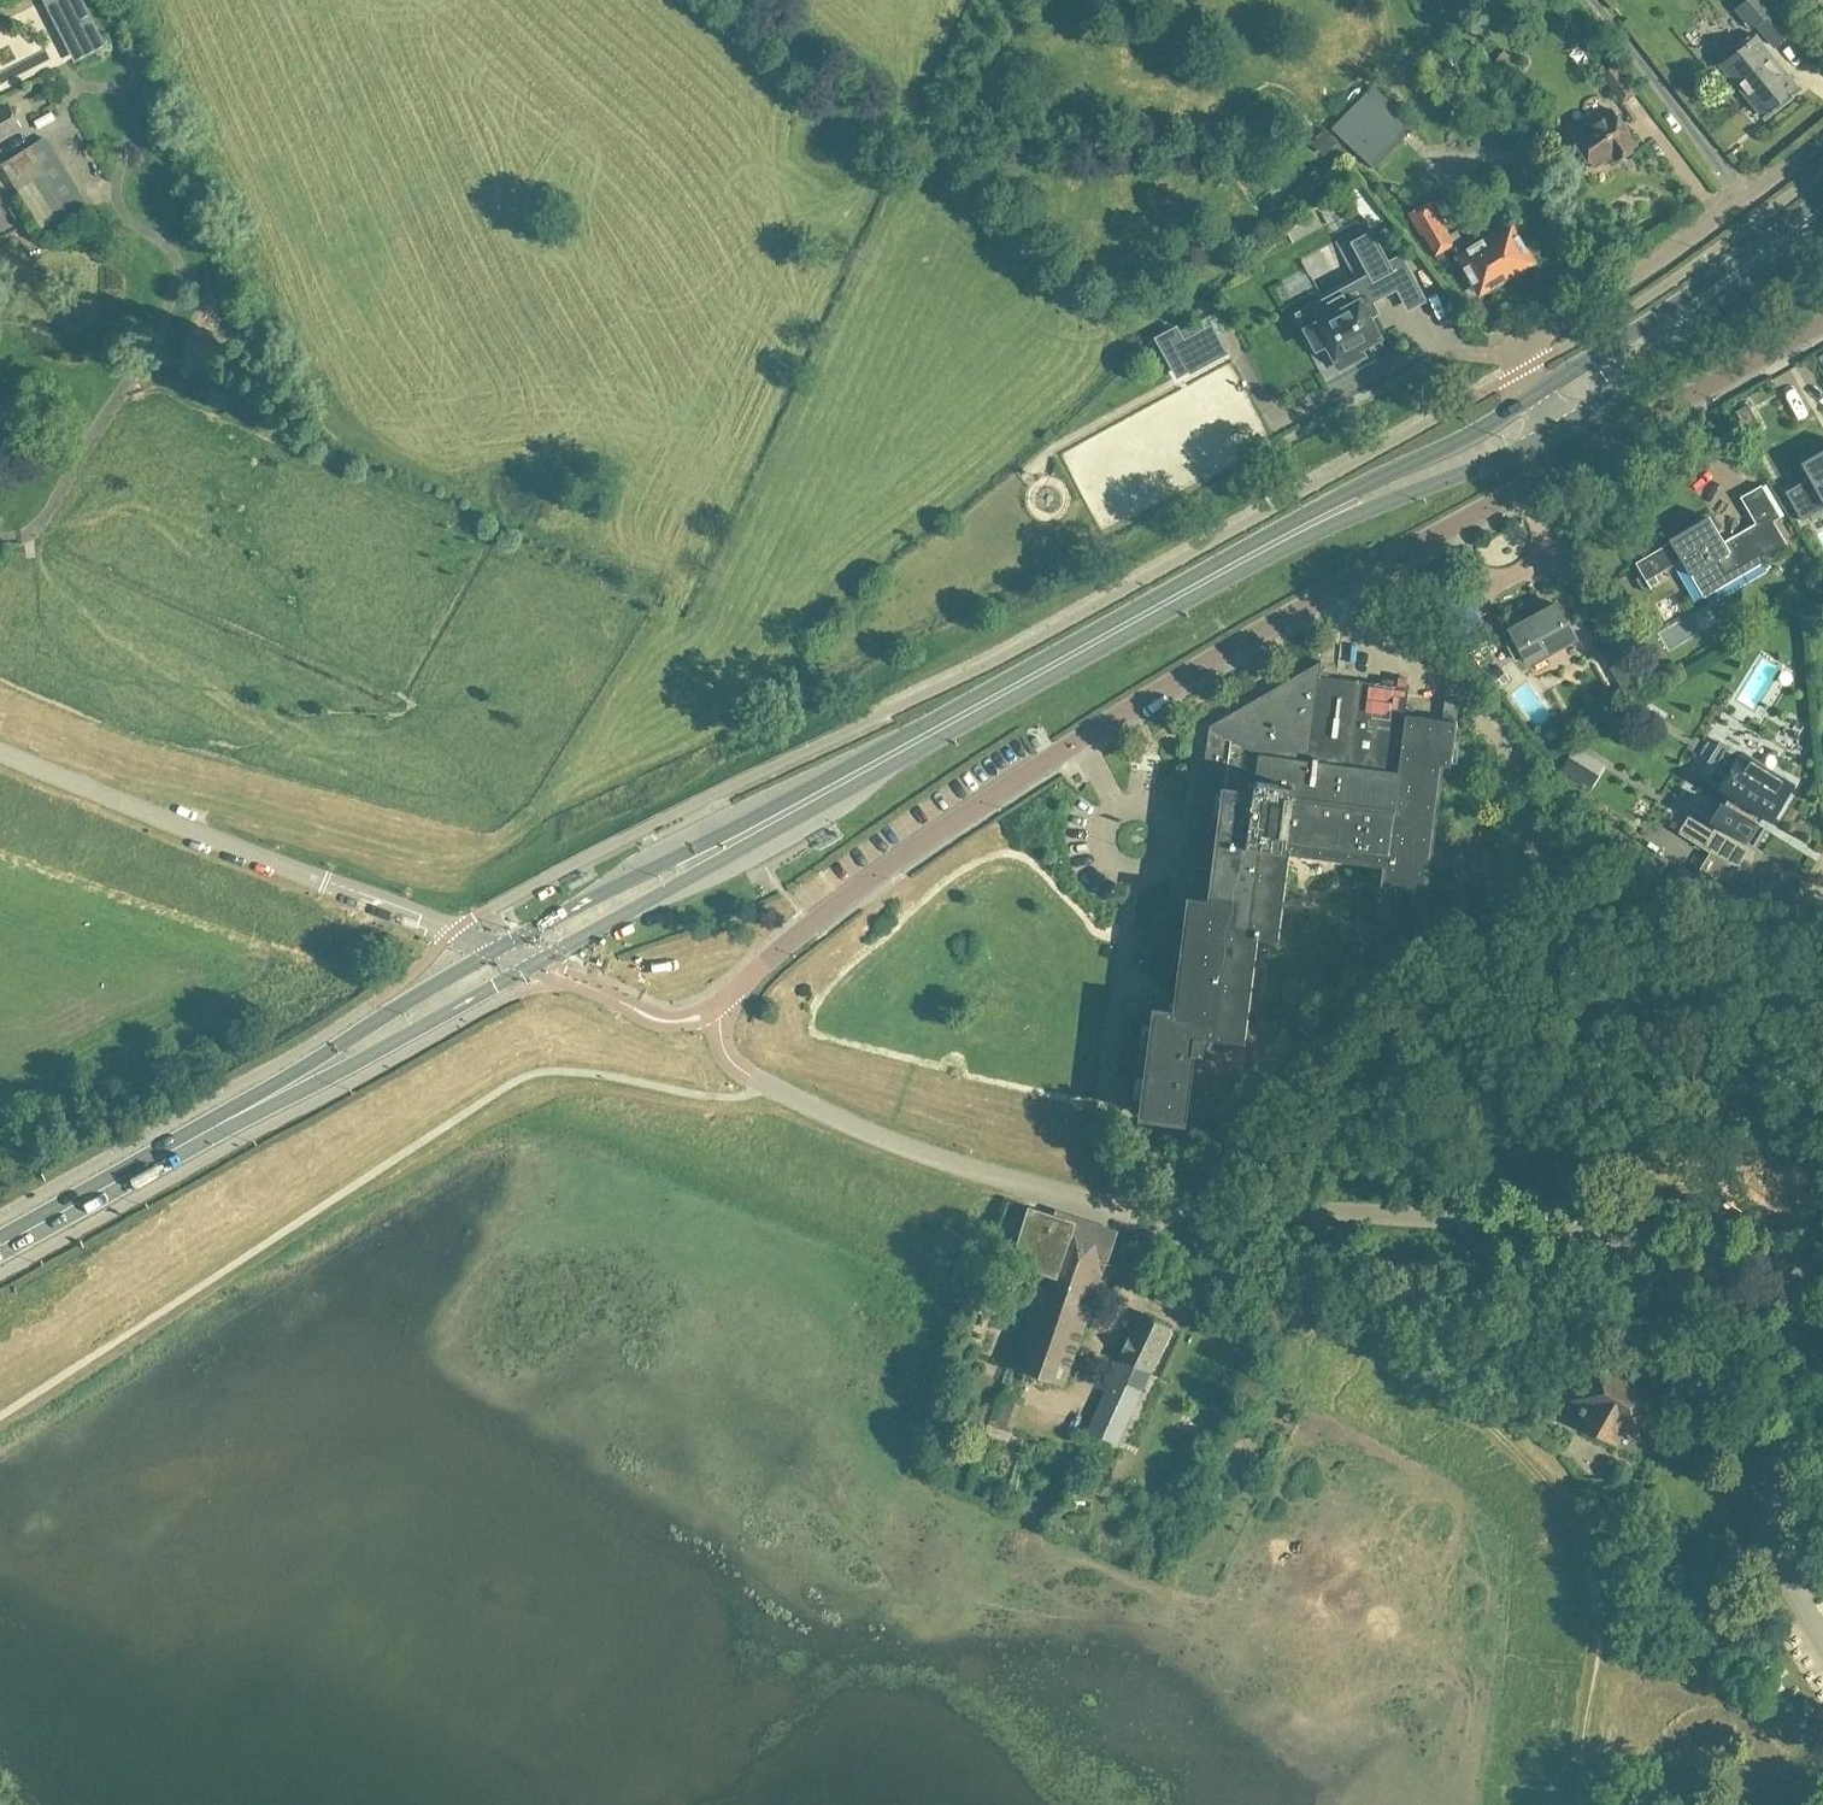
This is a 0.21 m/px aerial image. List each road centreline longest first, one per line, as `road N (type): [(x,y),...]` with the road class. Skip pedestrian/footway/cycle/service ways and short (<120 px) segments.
road 1 (residential): [(1798,1251),(1374,1214),(1154,1210),(1090,1201),(932,1152),(762,1080),(729,1058),(716,1009),(887,866),(1119,715),(1822,322)]
road 2 (secondary): [(807,798),(1311,523)]
road 3 (unclassified): [(0,749),(497,948)]
road 4 (unclassified): [(1822,1637),(1787,1579),(1768,1515),(1800,1325),(1798,1251)]
road 5 (secondary): [(807,798),(660,862),(497,948)]
road 6 (secondary): [(532,961),(807,798)]
road 7 (secondary): [(250,1109),(343,1069),(532,961)]
road 8 (secondary): [(497,948),(319,1055),(250,1109)]
road 9 (residential): [(1748,198),(1526,338),(1523,370)]
road 10 (secondary): [(0,1244),(250,1109)]
road 11 (secondary): [(1311,523),(1508,453),(1561,425)]
road 12 (secondary): [(1536,391),(1365,482),(1311,523)]
road 13 (unclassified): [(1748,198),(1593,0)]
road 14 (secondary): [(1561,425),(1632,374),(1748,263)]
road 15 (secondary): [(1748,263),(1536,391)]

